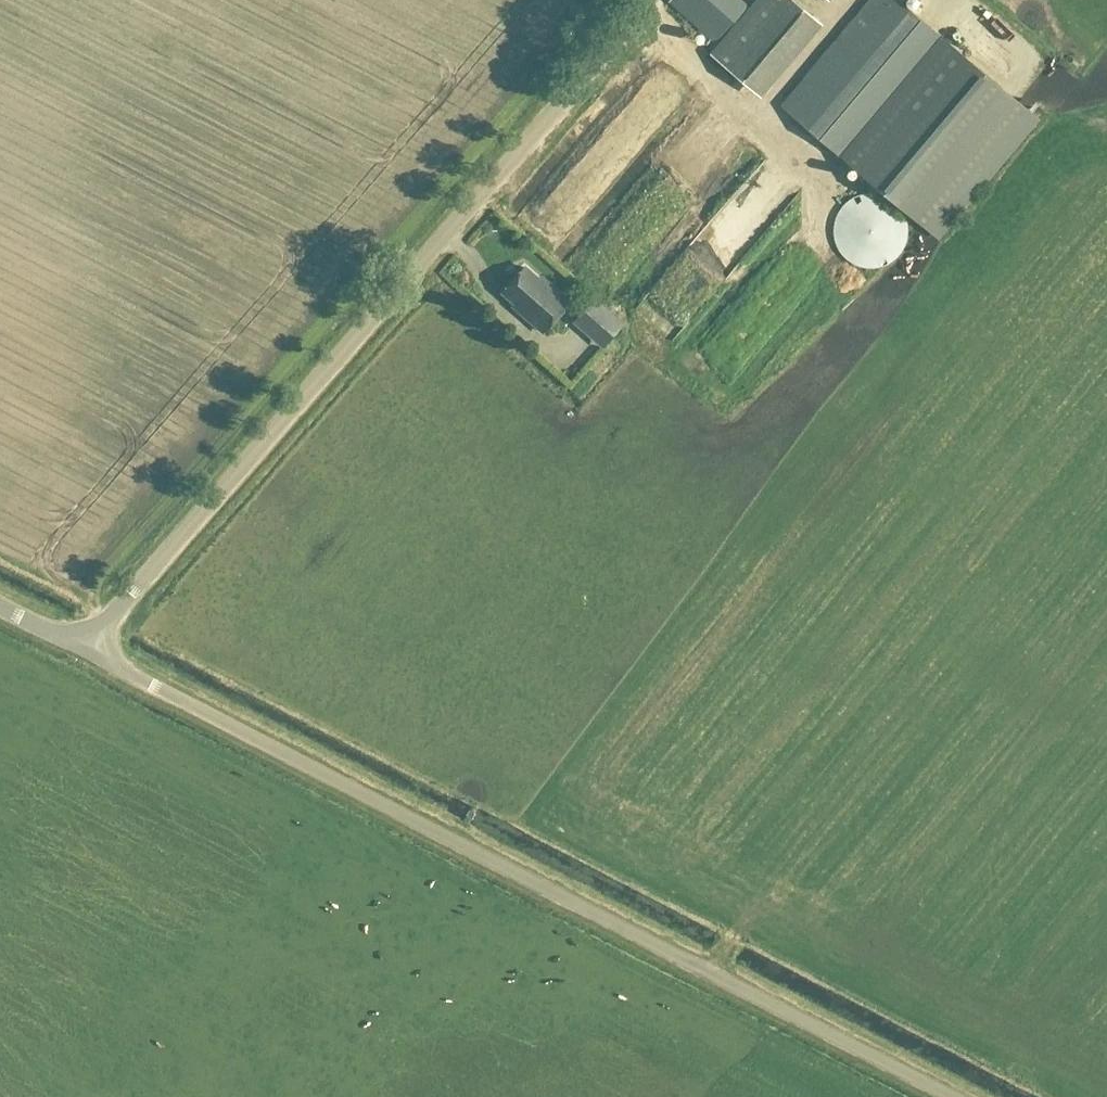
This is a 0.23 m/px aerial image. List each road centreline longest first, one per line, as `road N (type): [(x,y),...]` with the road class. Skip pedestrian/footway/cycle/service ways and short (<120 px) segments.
road 1 (unclassified): [(950,1096),(79,650)]
road 2 (unclassified): [(79,650),(647,0)]

